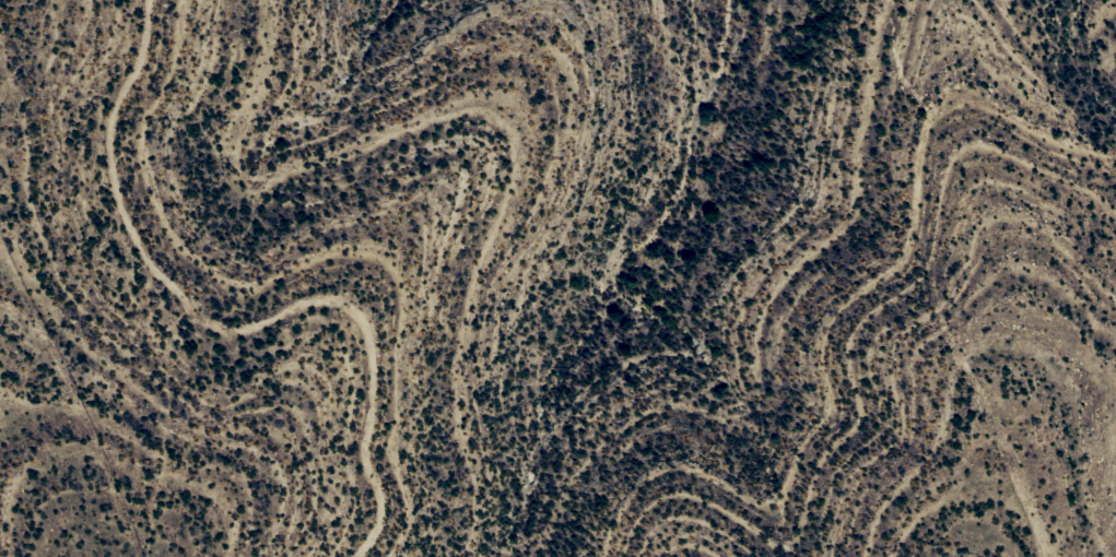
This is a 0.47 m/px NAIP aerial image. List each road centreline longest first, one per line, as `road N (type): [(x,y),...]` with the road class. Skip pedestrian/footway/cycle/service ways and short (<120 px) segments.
road 1 (track): [(67,556),(0,359)]

